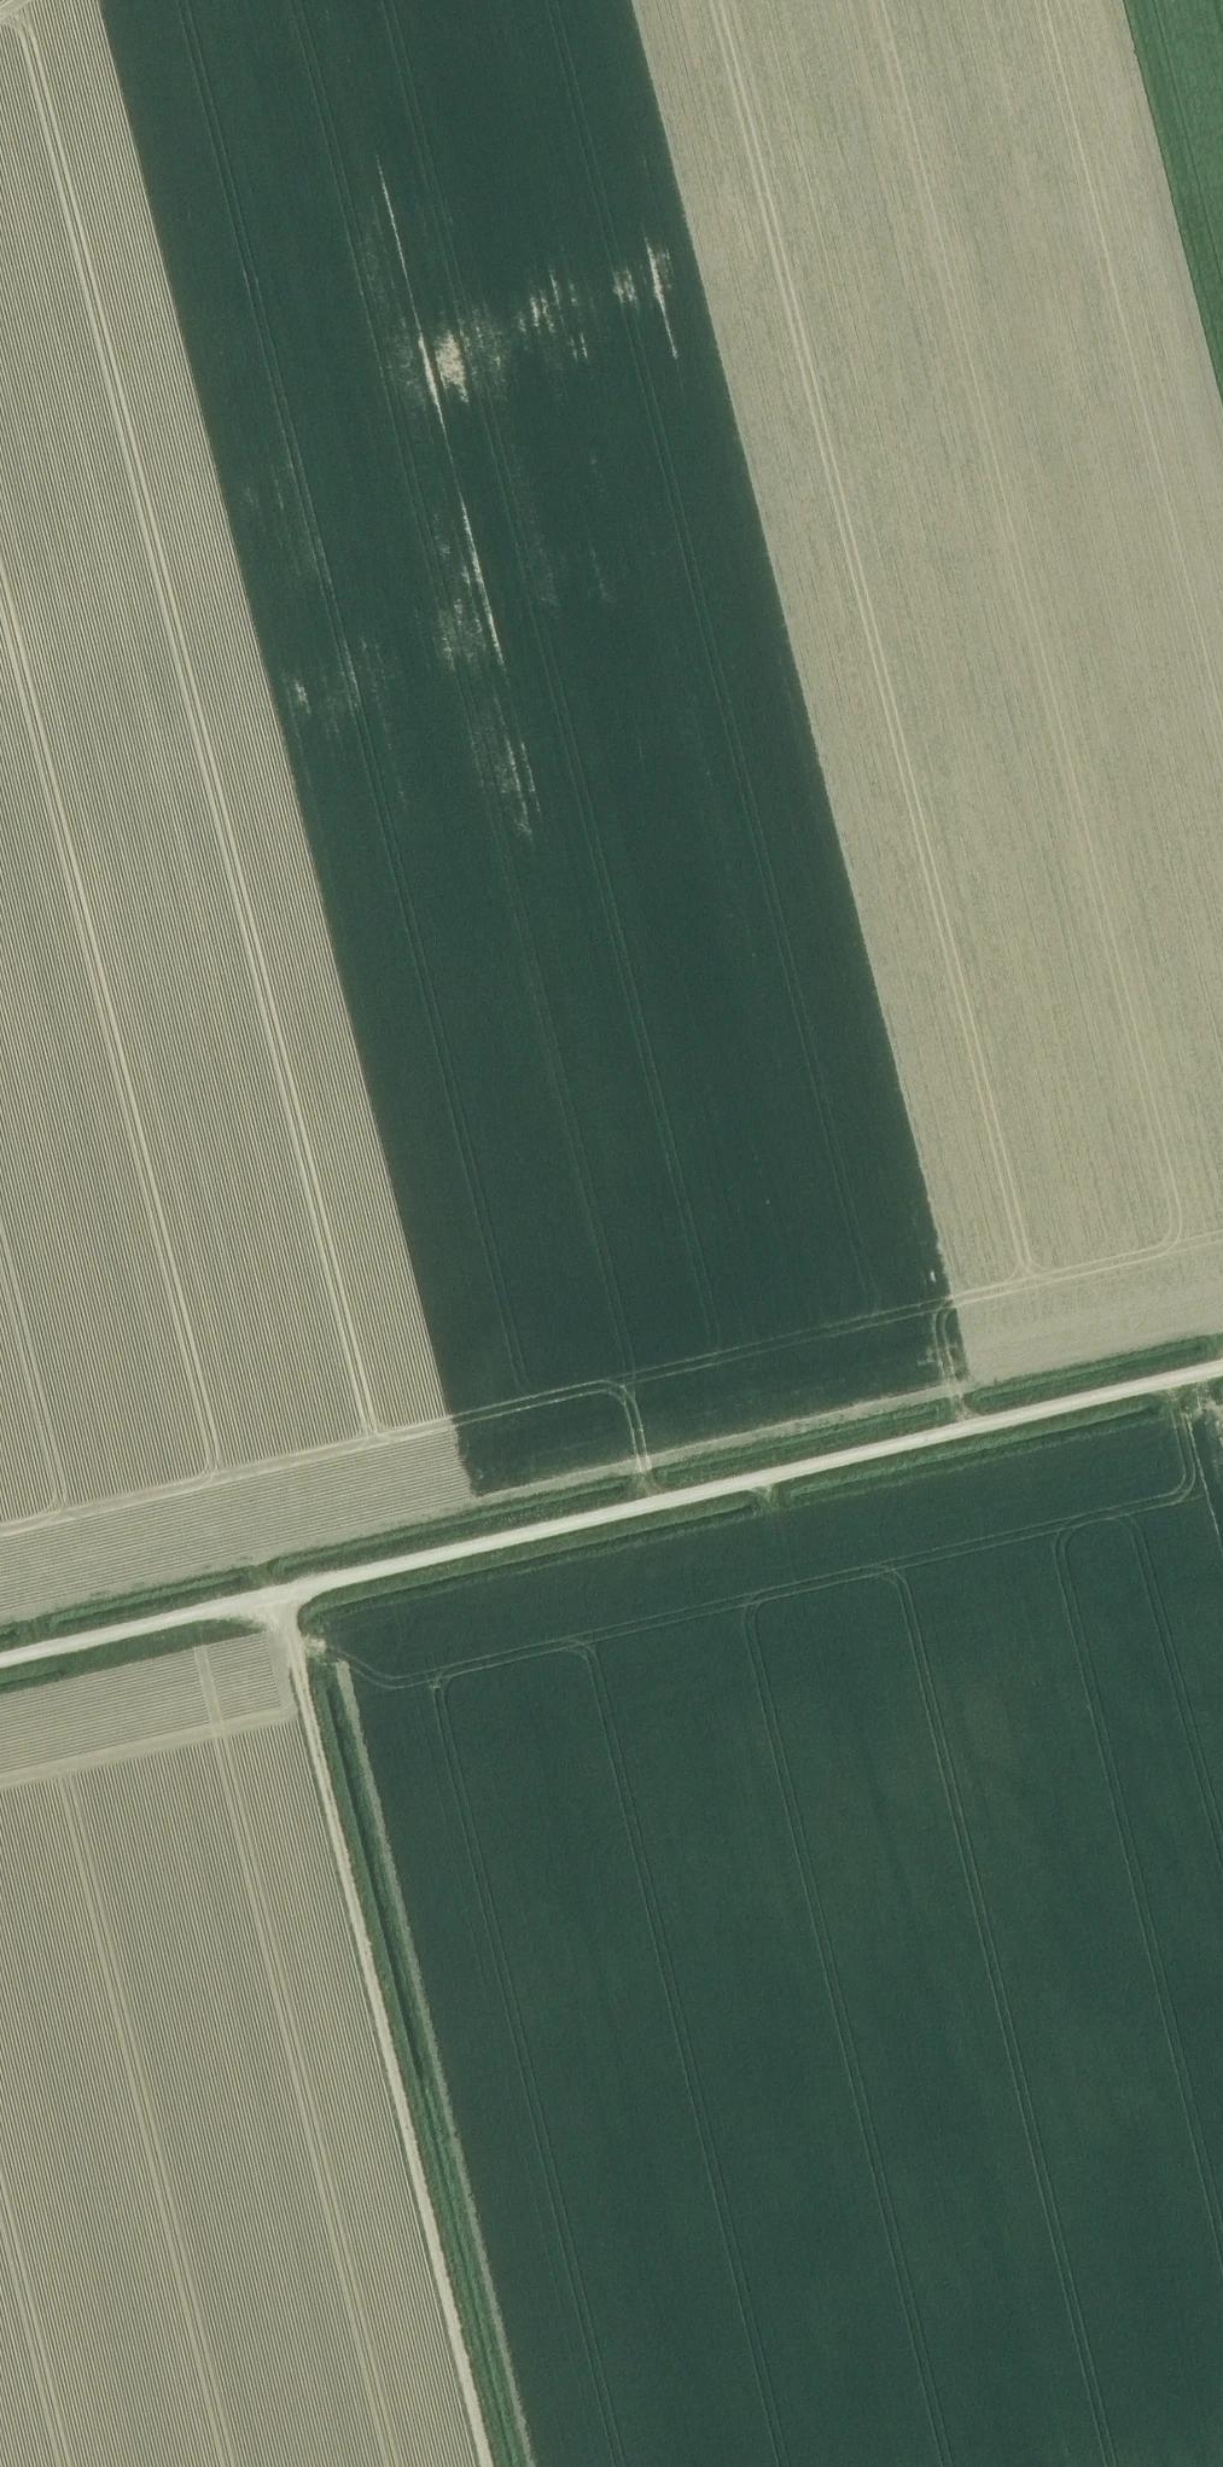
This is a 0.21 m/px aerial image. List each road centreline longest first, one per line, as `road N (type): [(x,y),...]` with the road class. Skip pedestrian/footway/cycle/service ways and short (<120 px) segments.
road 1 (unclassified): [(0,1657),(1222,1363)]

